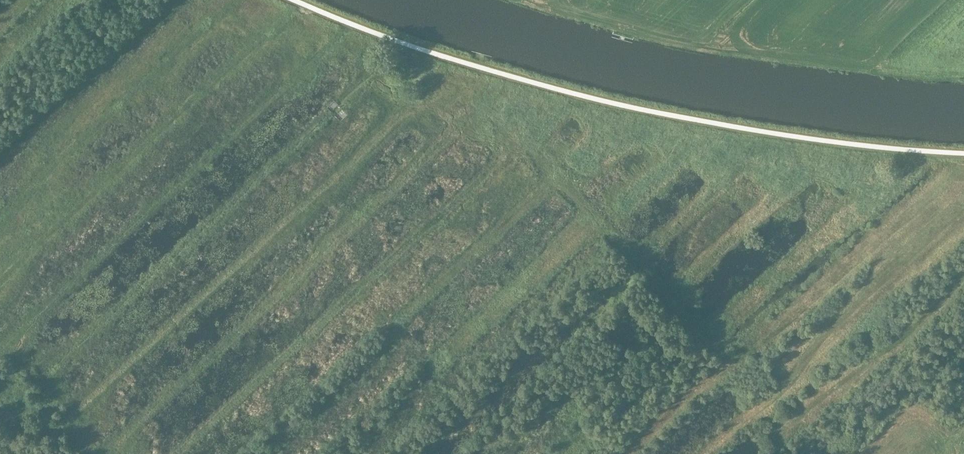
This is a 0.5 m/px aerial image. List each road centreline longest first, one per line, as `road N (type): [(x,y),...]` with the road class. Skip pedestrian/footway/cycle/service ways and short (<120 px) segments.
road 1 (track): [(963,157),(792,139),(616,107),(473,69),(284,0)]

